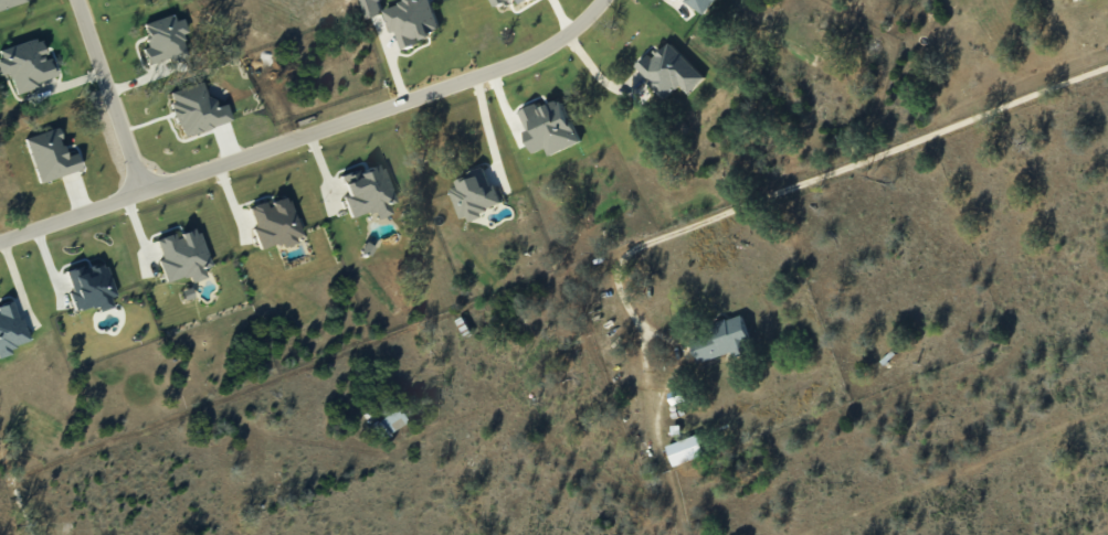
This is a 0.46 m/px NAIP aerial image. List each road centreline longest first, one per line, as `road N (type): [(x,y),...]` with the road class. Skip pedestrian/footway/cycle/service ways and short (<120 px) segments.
road 1 (residential): [(598,0),(546,50),(494,73),(0,236)]
road 2 (residential): [(141,192),(76,0)]

